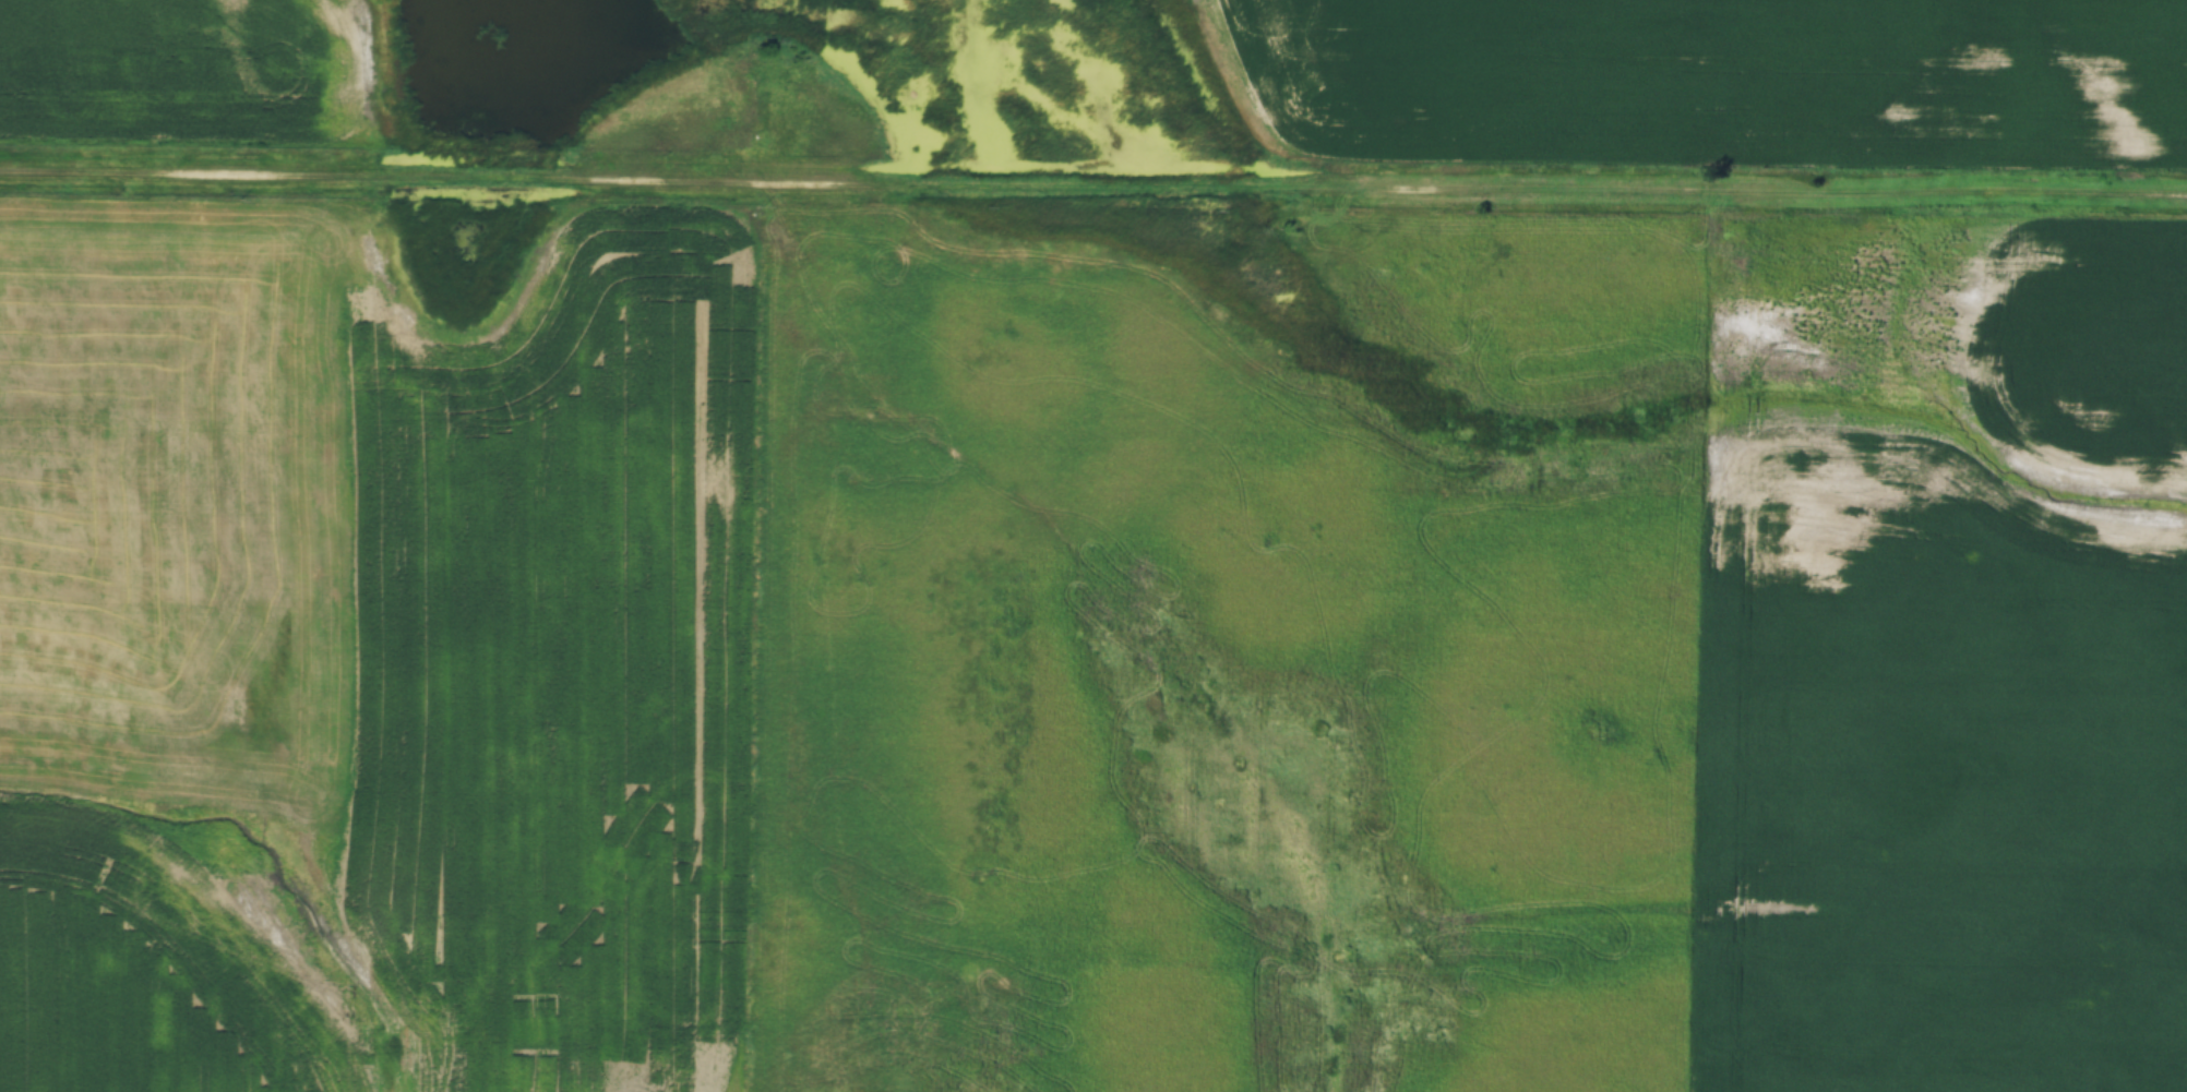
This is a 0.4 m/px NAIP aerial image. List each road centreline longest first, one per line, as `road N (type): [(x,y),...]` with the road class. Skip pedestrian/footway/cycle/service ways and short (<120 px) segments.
road 1 (track): [(2186,195),(0,168)]

